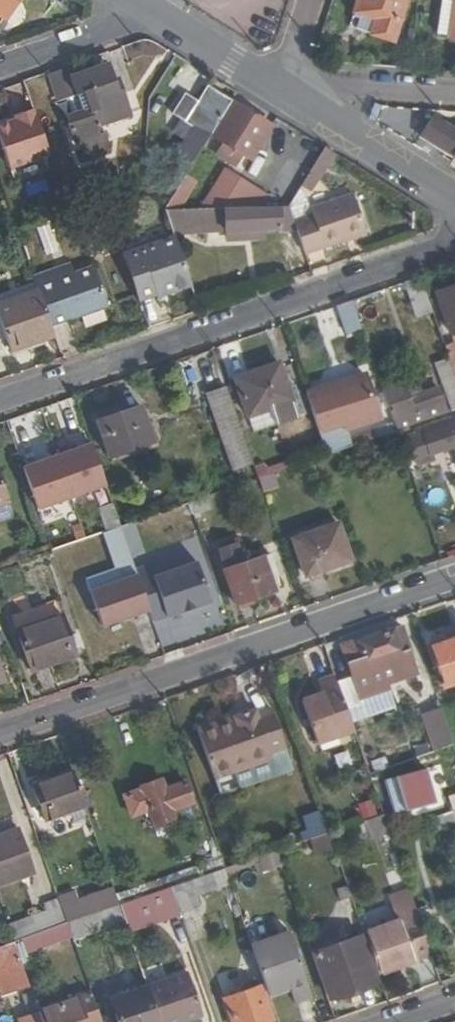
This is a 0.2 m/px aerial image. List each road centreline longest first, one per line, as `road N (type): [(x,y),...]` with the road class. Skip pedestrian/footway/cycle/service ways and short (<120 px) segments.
road 1 (residential): [(0,399),(454,239)]
road 2 (residential): [(0,736),(454,578)]
road 3 (tertiary): [(281,88),(454,195)]
road 4 (residential): [(454,98),(281,88)]
road 5 (residential): [(0,70),(154,12)]
road 6 (tertiary): [(154,12),(281,88)]

